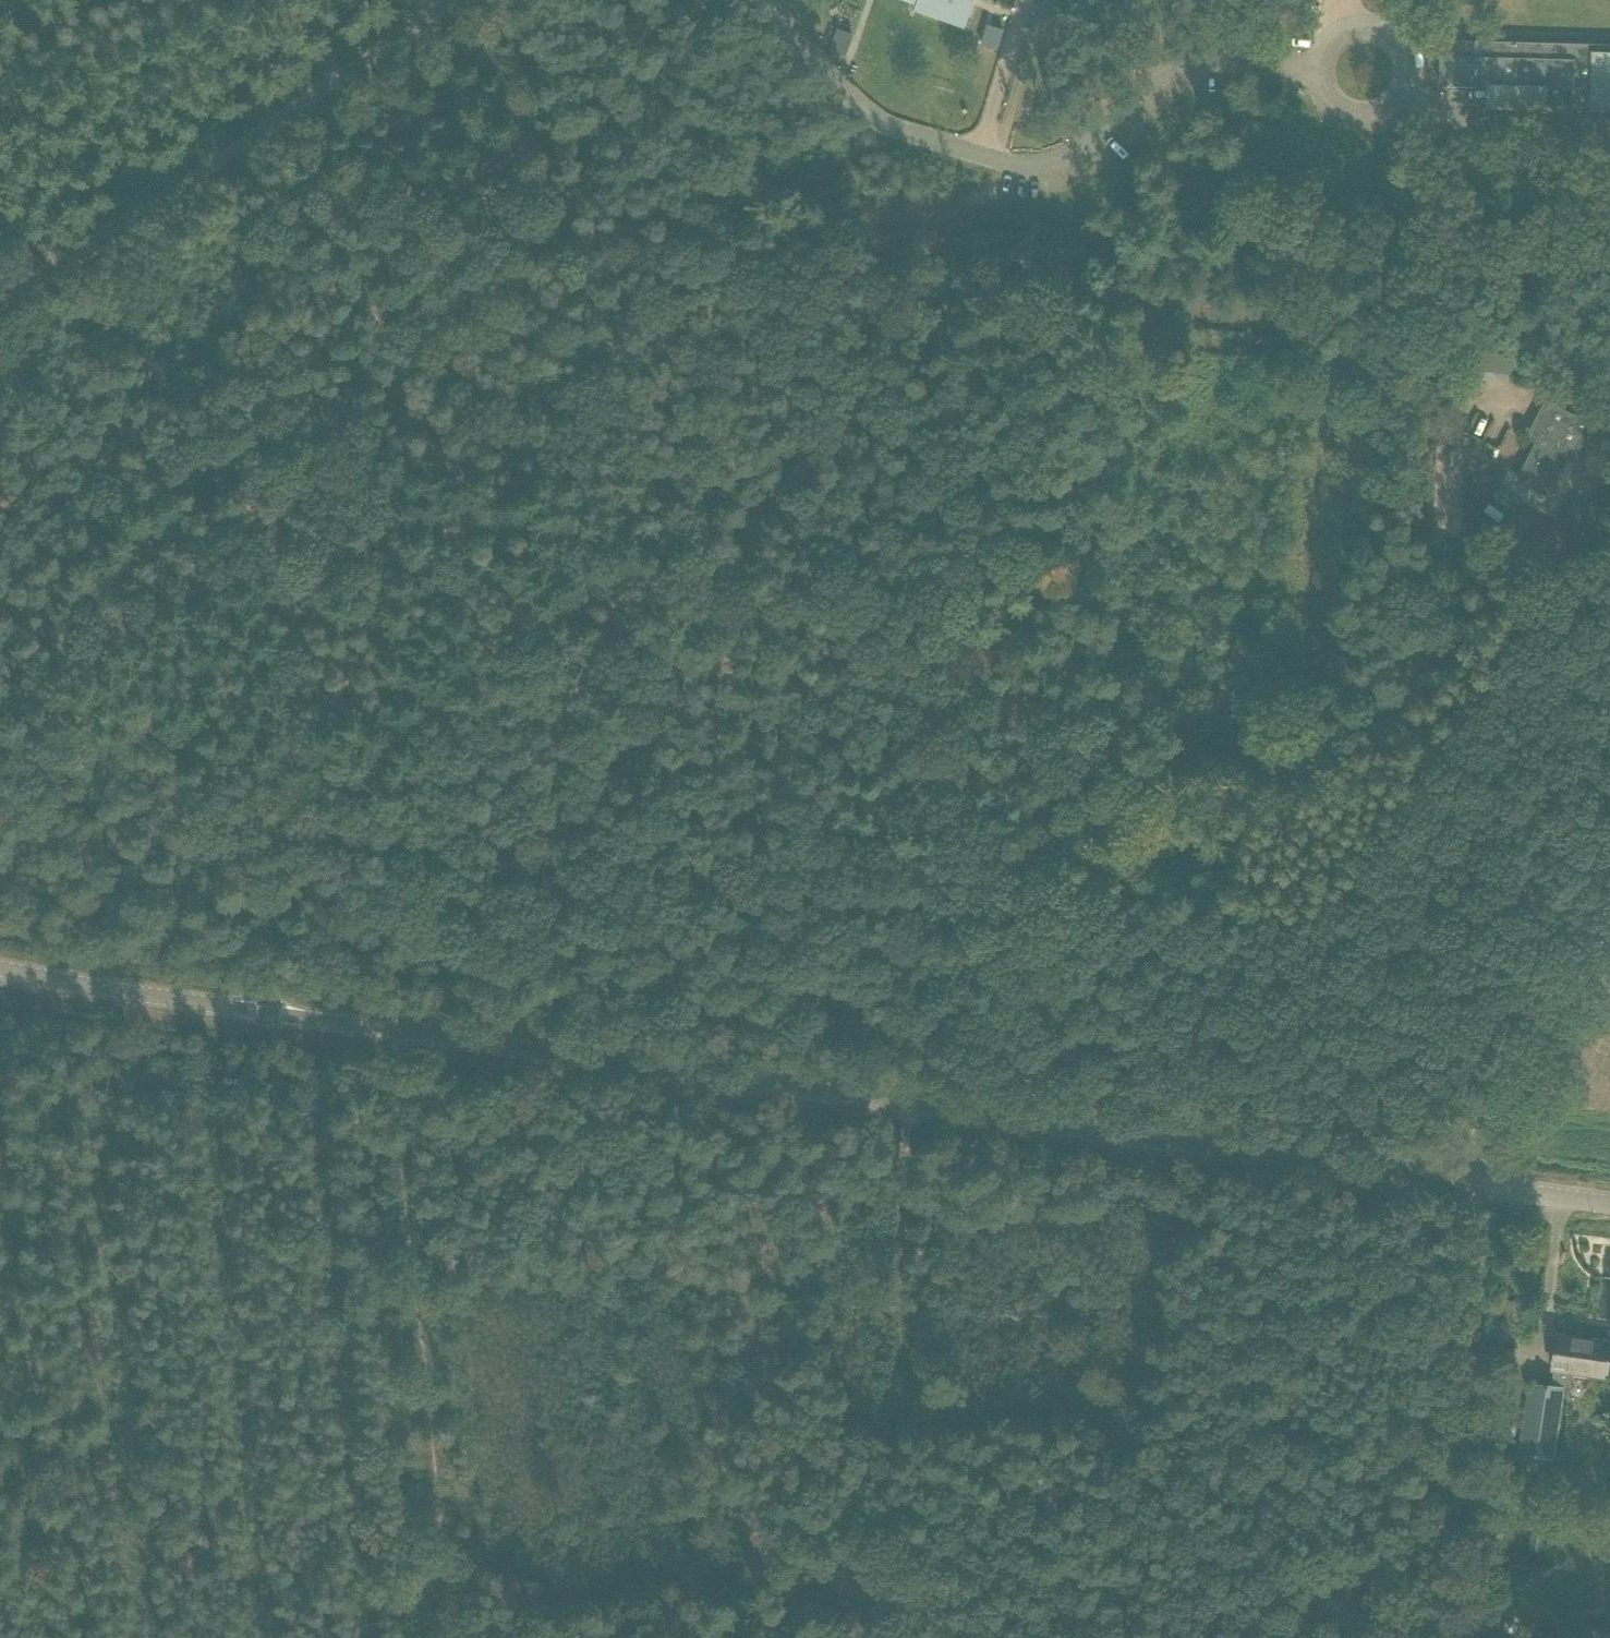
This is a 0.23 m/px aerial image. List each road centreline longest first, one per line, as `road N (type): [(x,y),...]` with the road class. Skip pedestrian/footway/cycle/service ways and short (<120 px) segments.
road 1 (unclassified): [(1463,1182),(385,1031),(0,968)]
road 2 (track): [(385,1031),(456,1637)]
road 3 (track): [(1463,1182),(1406,1637)]
road 4 (unclassified): [(1463,1182),(1485,1126),(1609,915)]
road 5 (unclassified): [(1609,1201),(1463,1182)]

